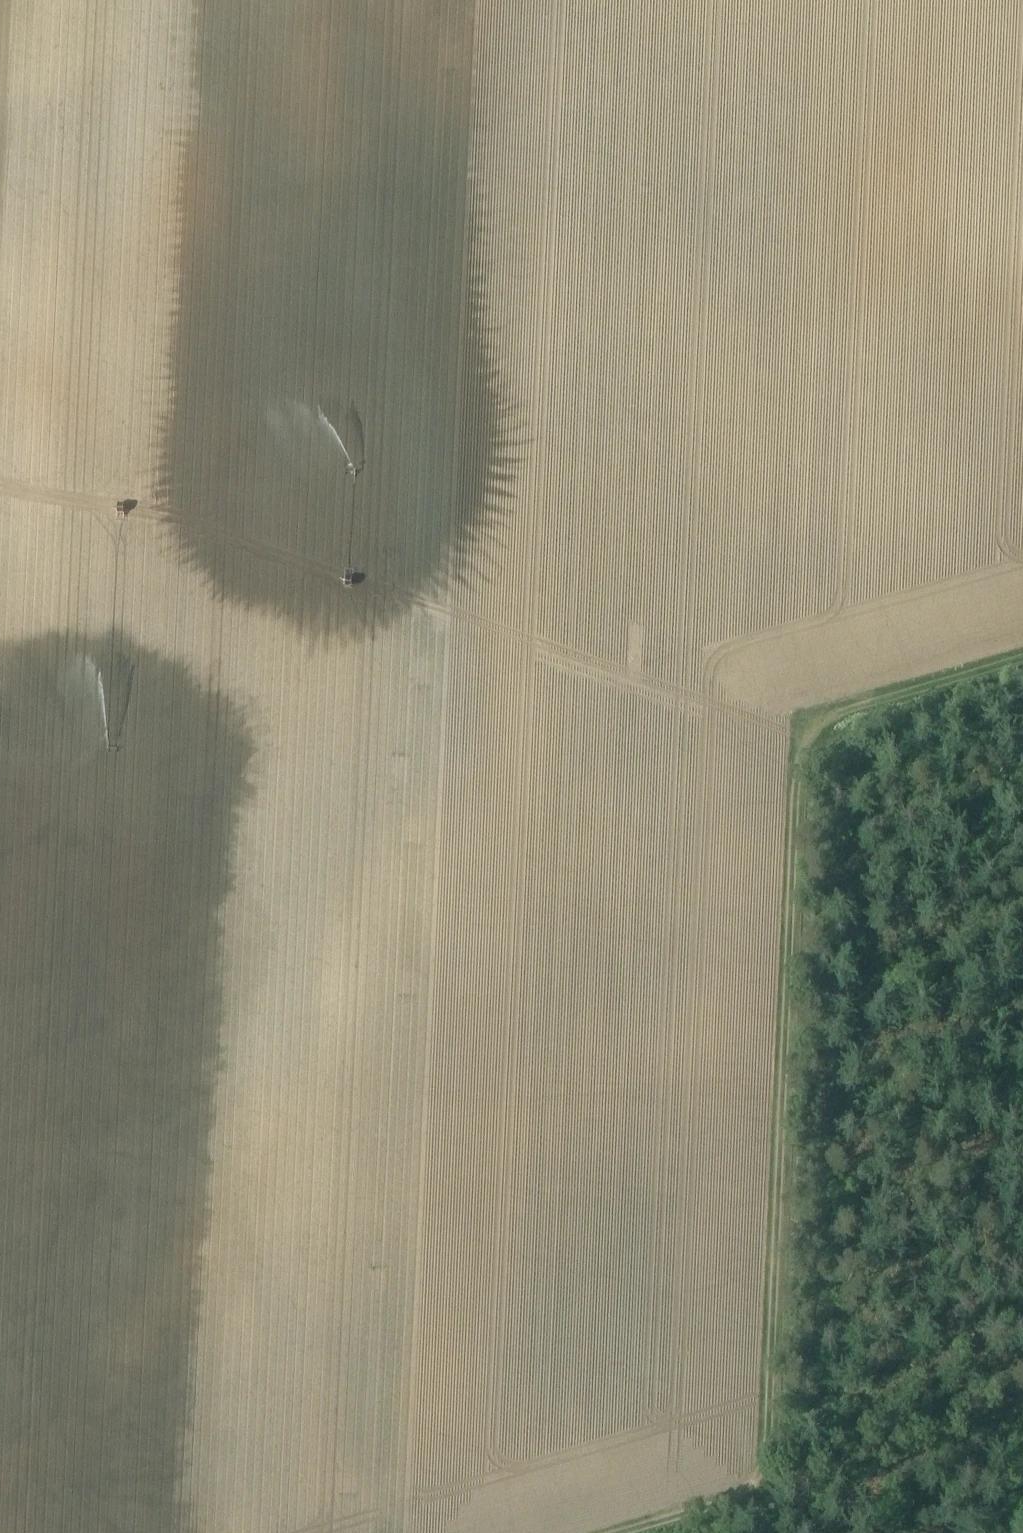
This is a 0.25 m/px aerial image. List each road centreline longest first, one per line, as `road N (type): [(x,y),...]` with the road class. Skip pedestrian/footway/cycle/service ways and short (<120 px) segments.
road 1 (track): [(768,1481),(793,720),(1022,653)]
road 2 (track): [(910,1443),(595,1532)]

